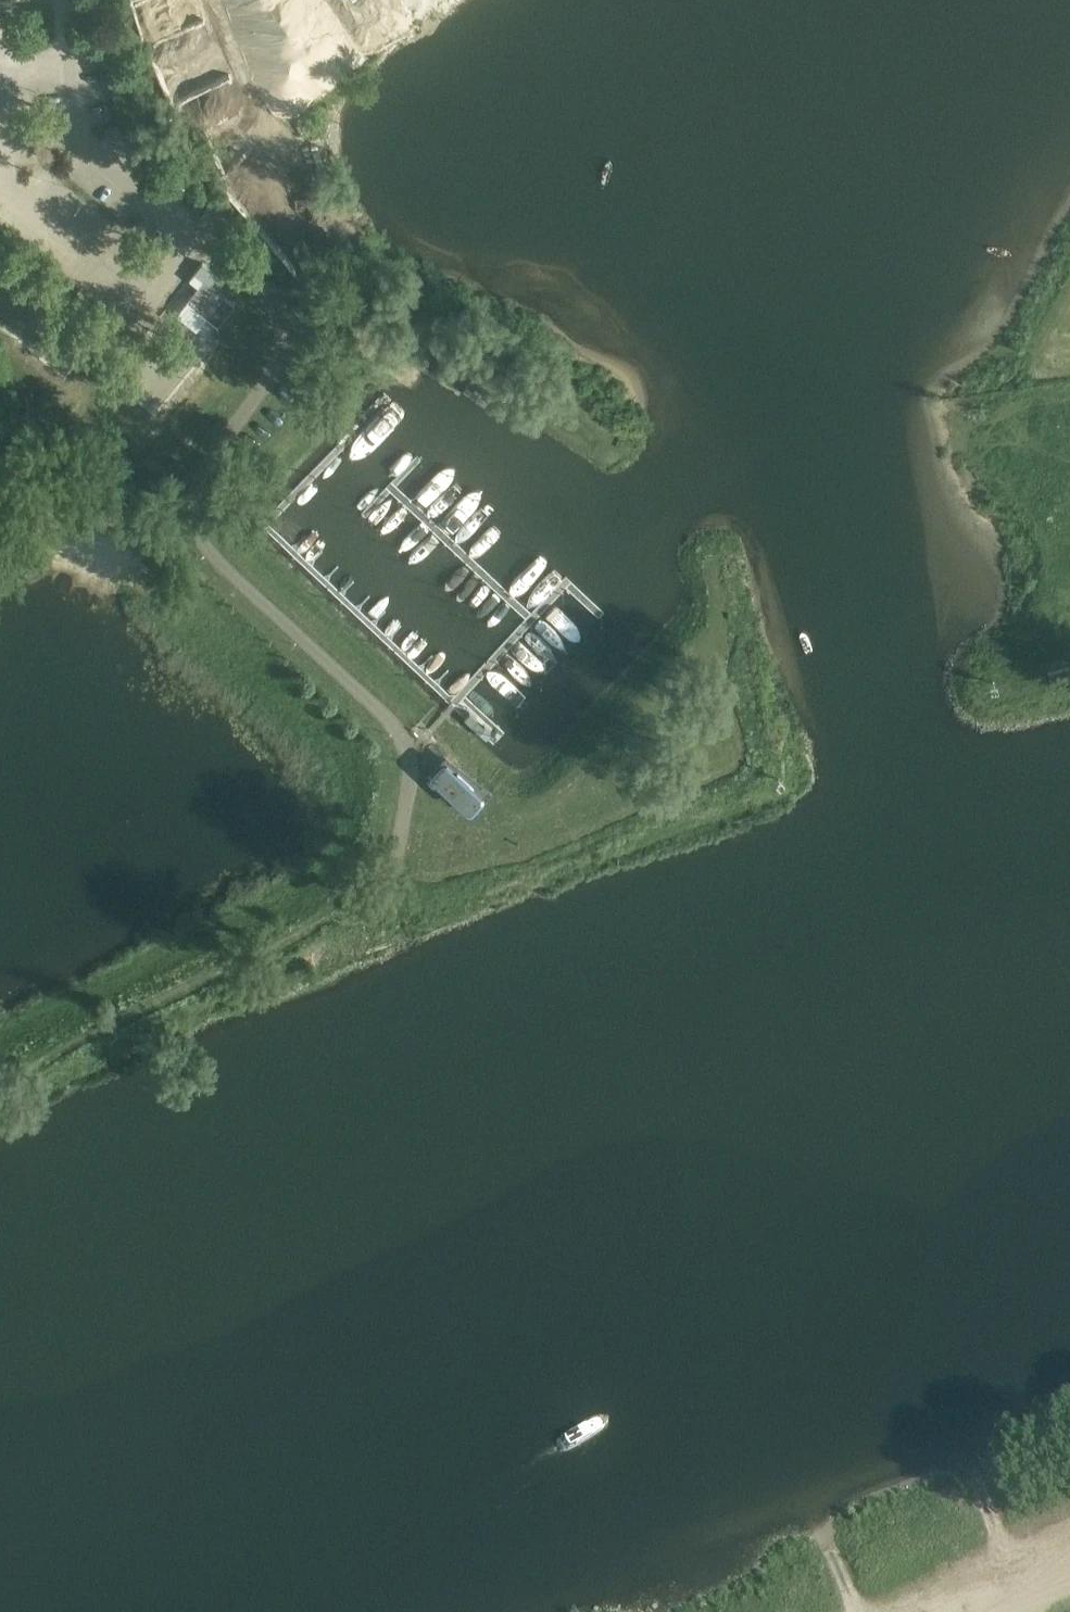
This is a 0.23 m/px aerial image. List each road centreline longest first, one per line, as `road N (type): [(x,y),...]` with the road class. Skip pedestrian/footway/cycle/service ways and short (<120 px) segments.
road 1 (unclassified): [(389,898),(412,775),(408,752),(195,536),(189,509),(301,319)]
road 2 (unclassified): [(301,319),(82,142),(69,0)]
road 3 (track): [(237,0),(250,82),(285,204)]

